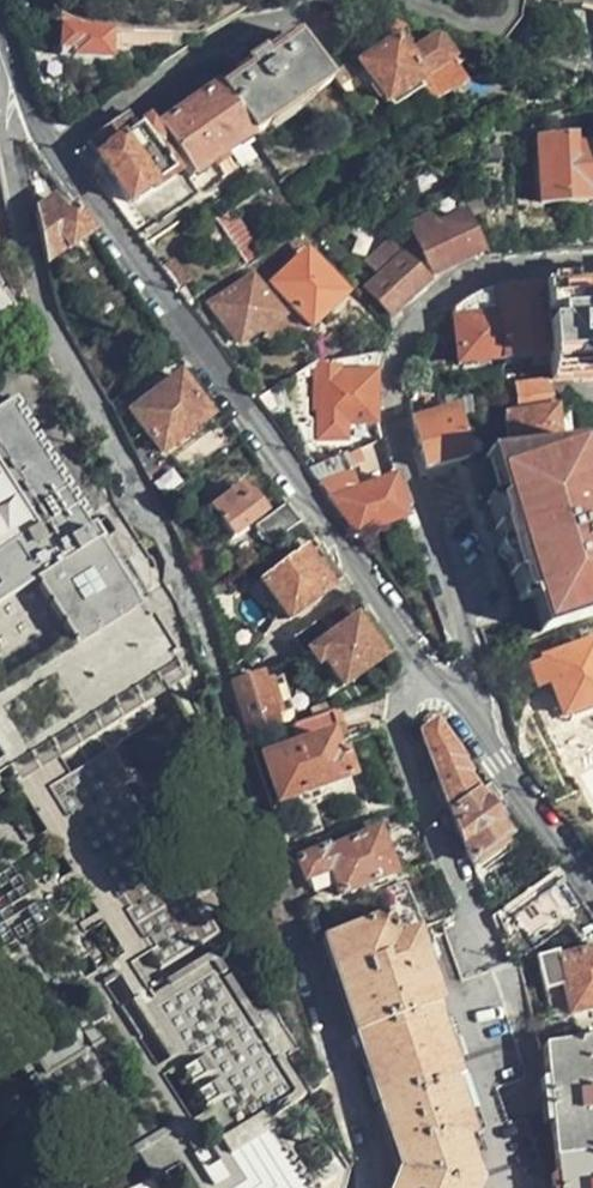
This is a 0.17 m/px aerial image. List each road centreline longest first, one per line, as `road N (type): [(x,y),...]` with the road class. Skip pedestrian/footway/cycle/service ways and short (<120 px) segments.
road 1 (residential): [(6,62),(4,116),(34,265),(54,326),(186,578),(369,1134),(364,1187)]
road 2 (residential): [(436,674),(55,149),(6,62)]
road 3 (residential): [(500,755),(408,456),(393,369),(406,325),(438,287),(496,268),(592,261)]
road 4 (residential): [(436,674),(401,708),(404,739),(488,946)]
road 5 (residential): [(592,893),(500,755)]

